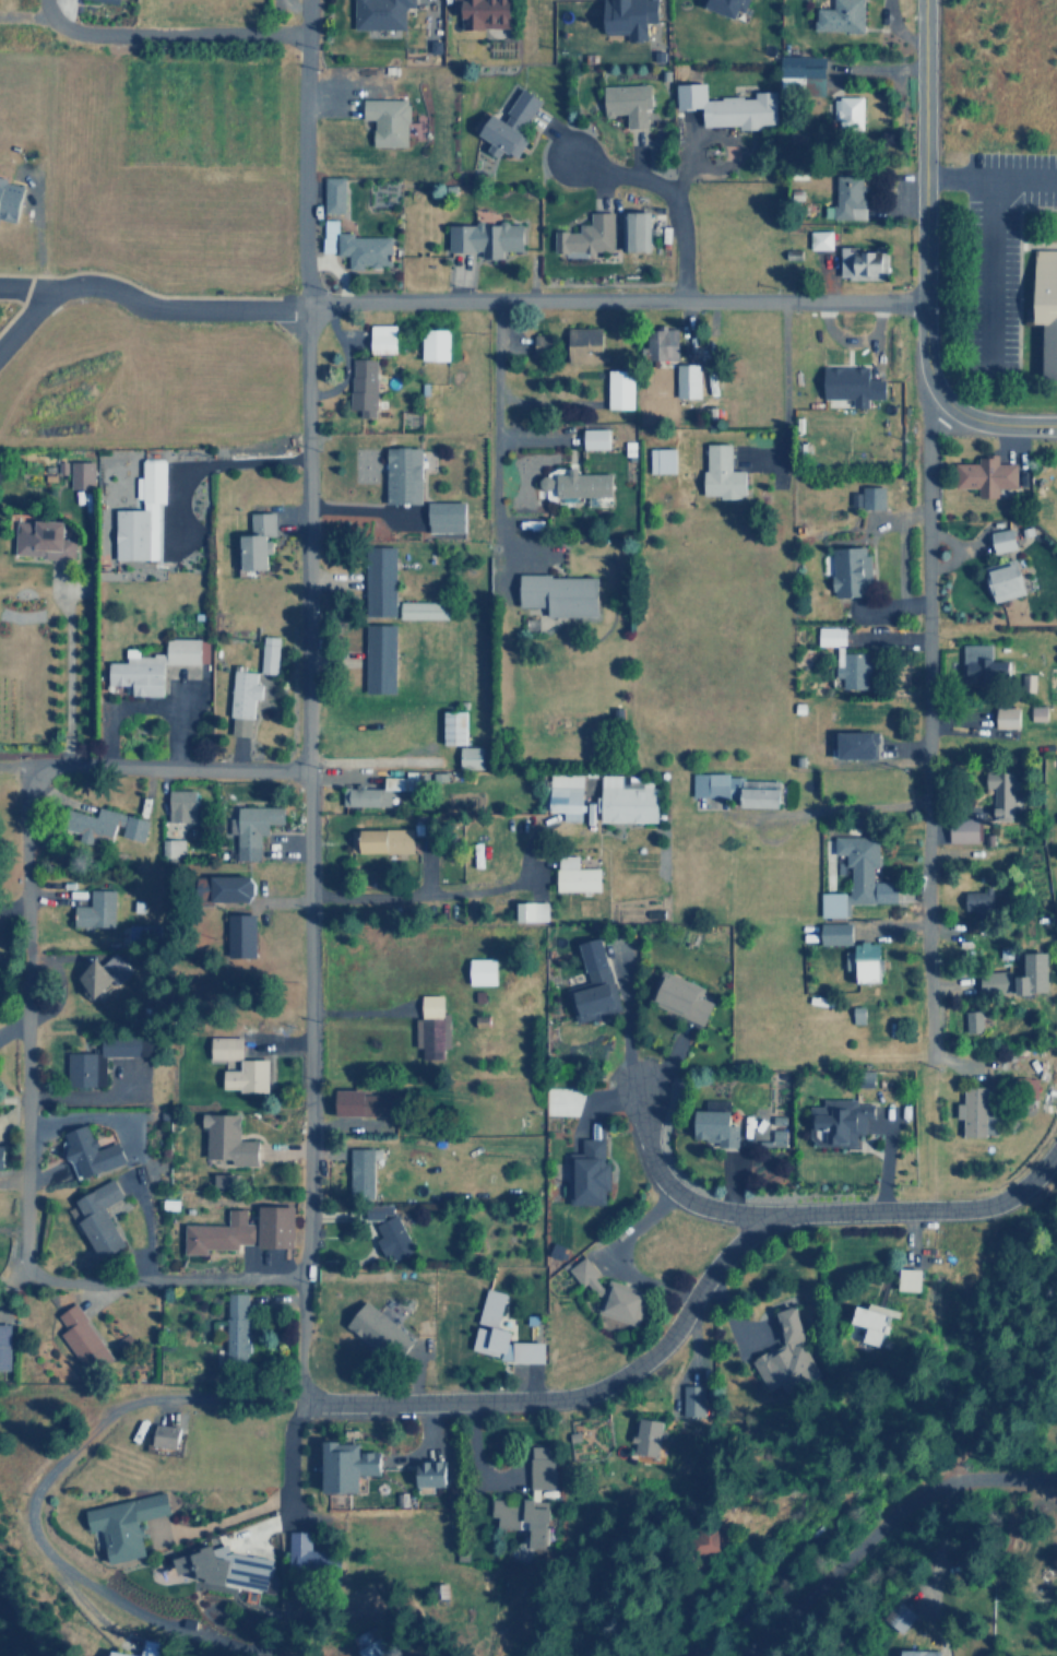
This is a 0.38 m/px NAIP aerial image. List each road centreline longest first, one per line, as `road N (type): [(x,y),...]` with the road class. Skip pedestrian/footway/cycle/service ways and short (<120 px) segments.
road 1 (residential): [(293,1521),(289,1435),(305,1355),(306,0)]
road 2 (residential): [(1056,1150),(1034,1181),(991,1206),(783,1217),(765,1225),(713,1269),(654,1351),(581,1394),(296,1400)]
road 3 (residential): [(926,1062),(927,377)]
road 4 (residential): [(296,1400),(153,1397),(119,1407),(76,1438),(28,1506),(40,1542),(73,1578),(169,1629),(299,1655)]
road 5 (residential): [(923,303),(342,301),(305,309)]
road 6 (secondary): [(923,0),(927,377),(947,407),(964,417),(1056,424)]
road 7 (residential): [(28,1269),(24,765)]
road 8 (residential): [(751,1655),(946,1487),(1056,1477)]
road 9 (residential): [(308,766),(0,764)]
road 10 (residential): [(306,36),(98,36),(52,24),(43,0)]
road 11 (residential): [(305,1275),(60,1278),(28,1269)]
road 12 (residential): [(305,309),(145,306),(96,285),(45,289)]
road 13 (residential): [(783,1217),(723,1210),(670,1190),(646,1150),(633,1078)]
road 14 (residential): [(308,895),(420,898),(524,877)]
road 15 (residential): [(567,157),(664,196),(680,220),(686,301)]

